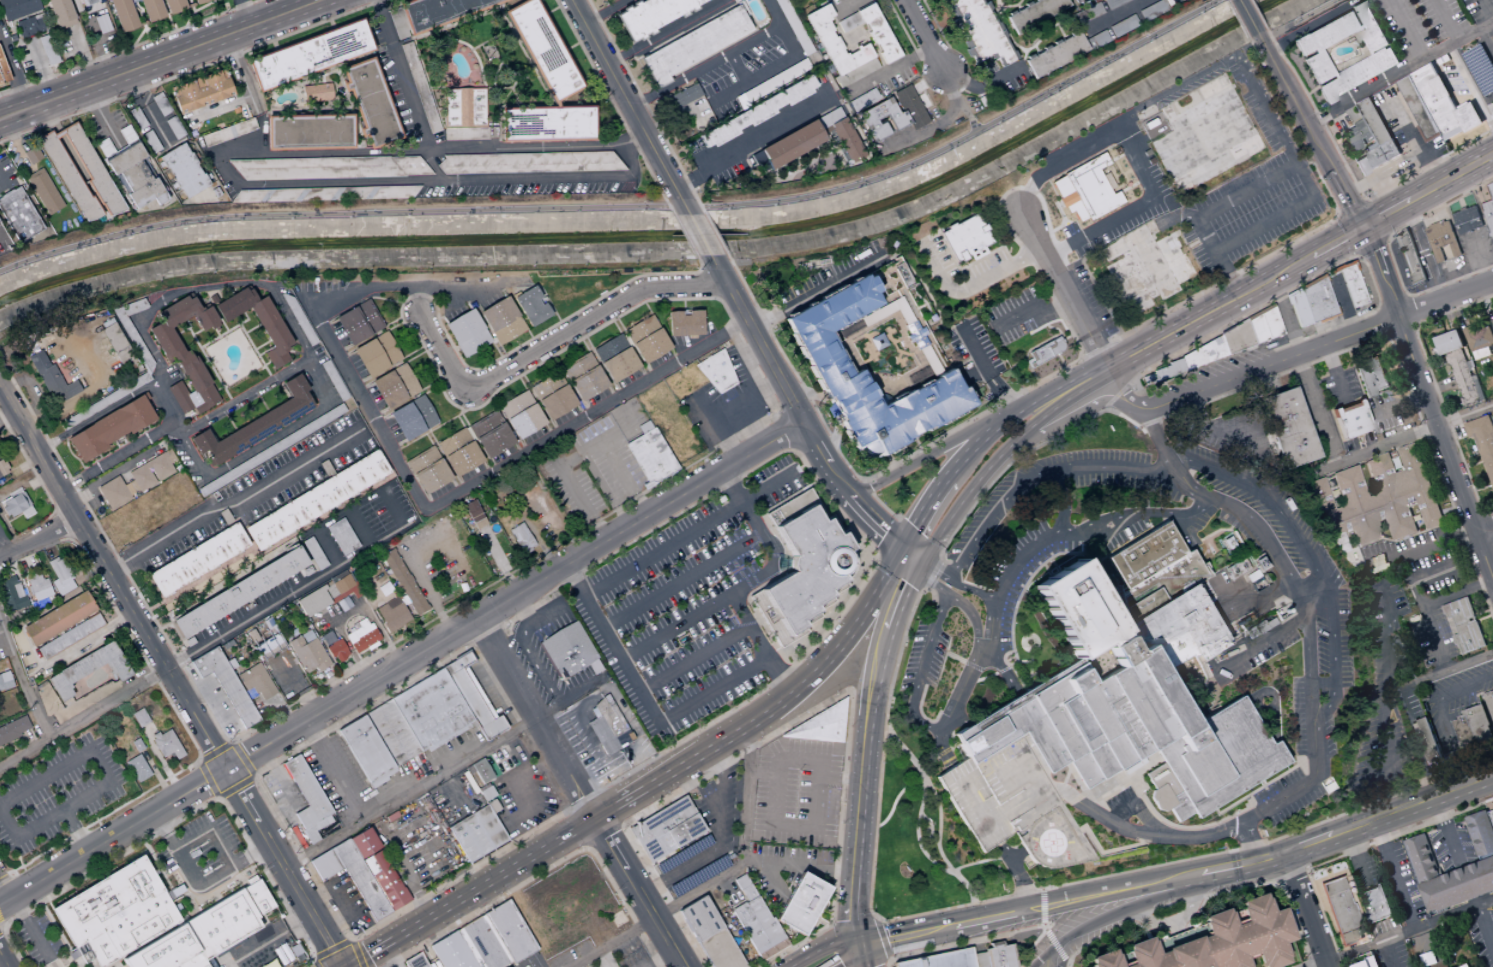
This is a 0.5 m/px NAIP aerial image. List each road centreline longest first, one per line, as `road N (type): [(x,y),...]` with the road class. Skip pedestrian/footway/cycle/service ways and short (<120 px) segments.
road 1 (residential): [(0,903),(802,422)]
road 2 (residential): [(746,320),(425,510),(305,295),(512,283)]
road 3 (residential): [(344,966),(0,388)]
road 4 (tertiary): [(859,945),(1238,867)]
road 5 (residential): [(728,287),(630,293),(466,388),(418,313)]
road 6 (residential): [(1142,409),(1492,282)]
road 7 (primary): [(0,120),(325,0)]
road 8 (secondary): [(883,576),(814,673),(773,709),(643,791)]
road 9 (residential): [(1492,574),(1398,317)]
road 10 (secondary): [(612,811),(393,941)]
road 11 (secondary): [(851,907),(876,667)]
road 12 (residential): [(687,211),(570,0)]
road 13 (residential): [(599,819),(478,616)]
road 14 (secondary): [(926,556),(986,470),(1079,383)]
road 15 (secondary): [(1108,368),(1311,258)]
road 16 (tertiary): [(1285,854),(1492,776)]
road 17 (tertiary): [(1364,230),(1258,36)]
road 18 (residential): [(0,767),(166,668)]
road 19 (residential): [(802,422),(714,258)]
road 20 (secondary): [(1015,413),(852,497)]
road 21 (residential): [(1108,368),(1020,212)]
road 22 (residential): [(684,966),(599,819)]
road 23 (secondary): [(1079,383),(995,426),(944,478)]
road 24 (tertiary): [(1055,945),(1196,884)]
road 25 (secondary): [(1003,453),(1099,400),(1142,409)]
road 26 (residential): [(893,541),(802,422)]
road 27 (residential): [(0,623),(48,738)]
road 28 (residential): [(1285,854),(1326,966)]

